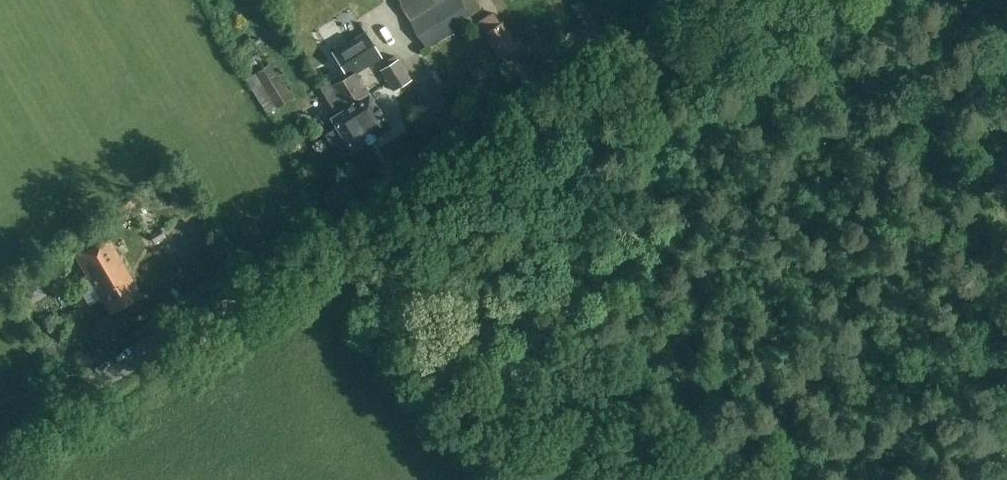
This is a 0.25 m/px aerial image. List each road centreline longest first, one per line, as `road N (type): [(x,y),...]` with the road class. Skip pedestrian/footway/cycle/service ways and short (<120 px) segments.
road 1 (tertiary): [(0,443),(729,0)]
road 2 (track): [(337,239),(366,270),(577,312),(686,479)]

